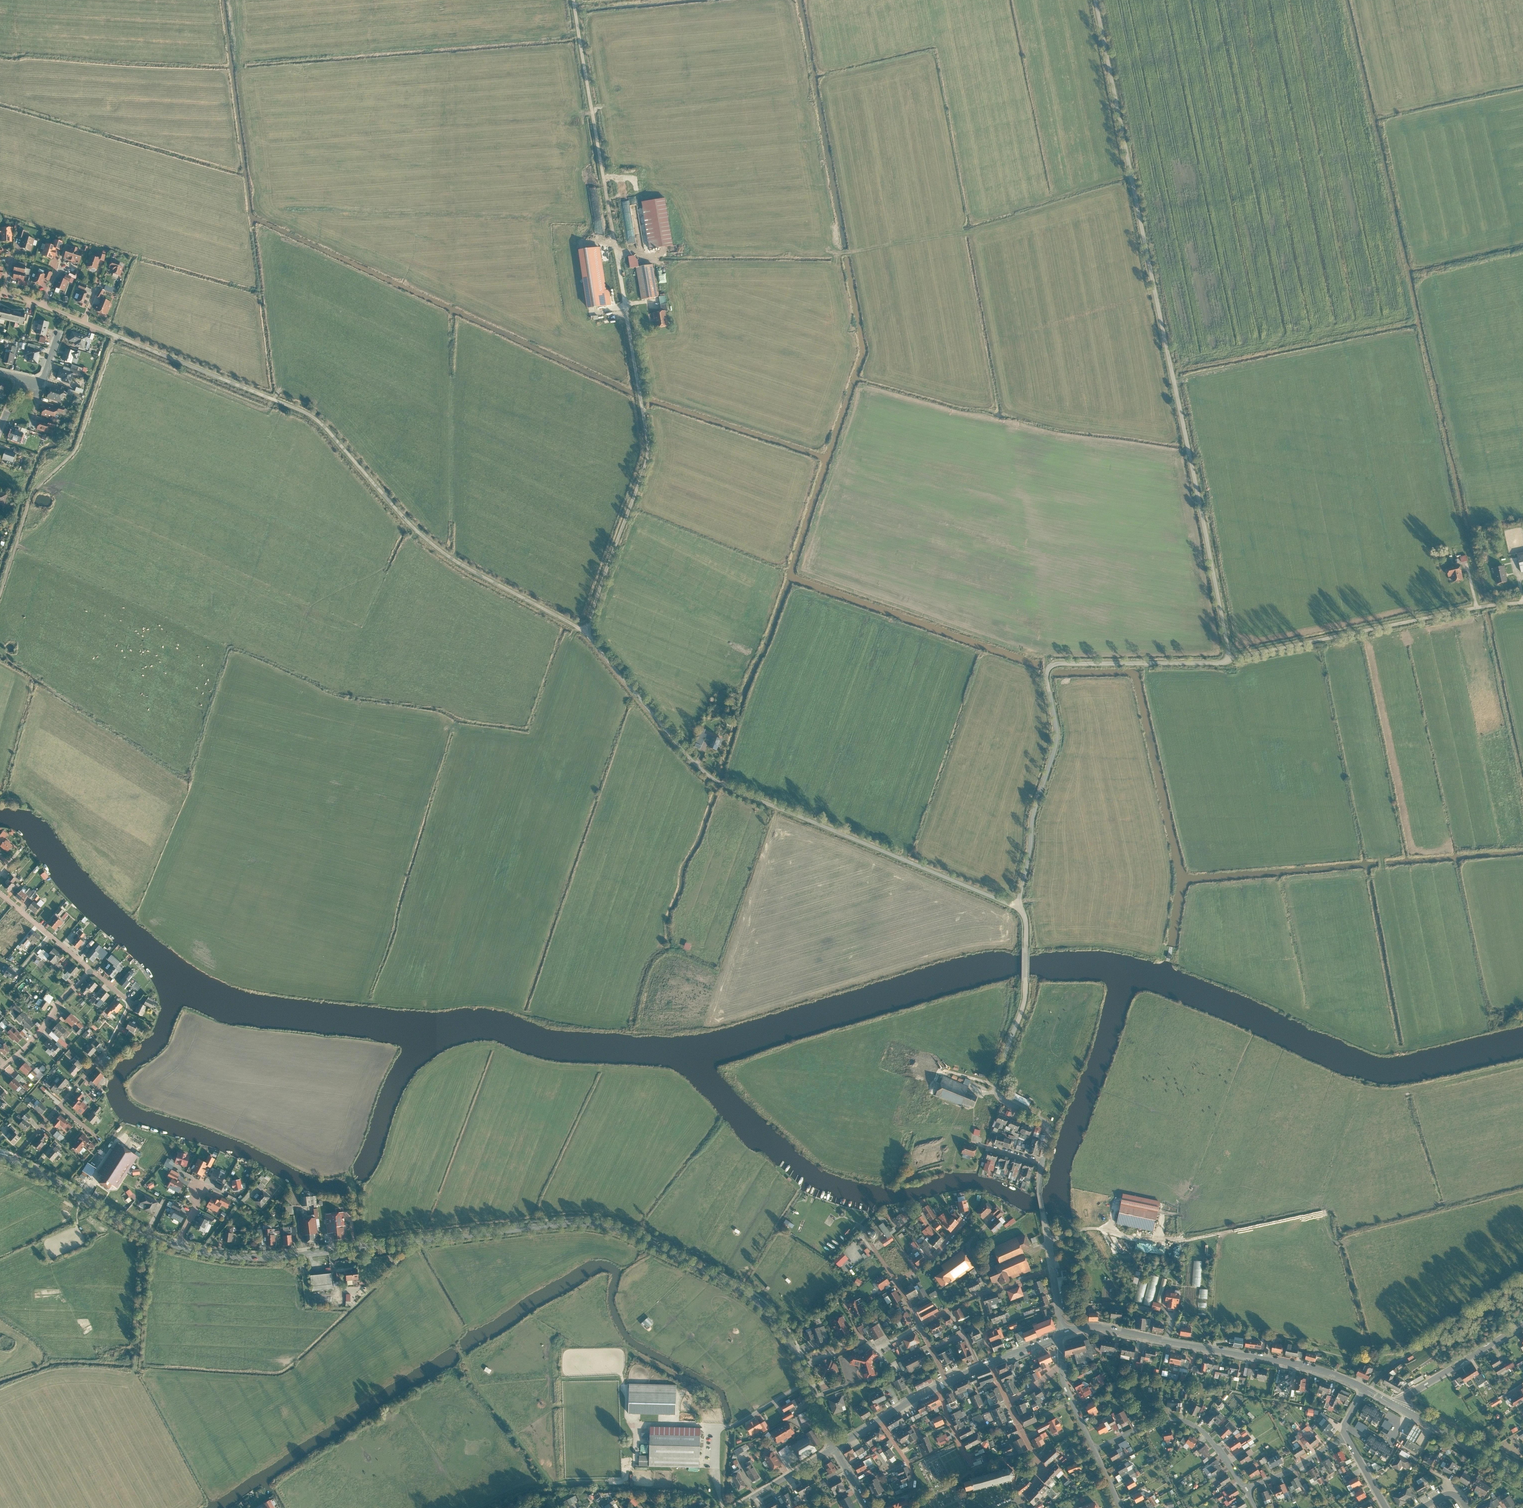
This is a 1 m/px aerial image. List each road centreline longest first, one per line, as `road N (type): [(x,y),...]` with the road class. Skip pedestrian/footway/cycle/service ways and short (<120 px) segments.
road 1 (tertiary): [(835,1447),(788,1339),(766,1311),(729,1283),(613,1228),(568,1224),(259,1258),(175,1246)]
road 2 (track): [(1229,660),(1092,0)]
road 3 (track): [(584,631),(647,444),(571,0)]
road 4 (track): [(584,631),(433,545),(321,421),(116,335)]
road 5 (track): [(1019,907),(717,780),(584,631)]
road 6 (residential): [(1017,1025),(992,1023),(789,1081),(787,1089),(838,1140),(856,1140),(978,1111),(996,1089)]
road 7 (track): [(1019,907),(1034,813),(1057,736),(1048,667),(1229,660)]
road 8 (track): [(469,1325),(454,1341),(473,1380),(553,1484),(626,1480),(635,1465),(636,1425),(705,1426)]
road 9 (tertiary): [(1364,1388),(1301,1365),(1106,1328),(1061,1336)]
road 10 (track): [(1229,660),(1522,602)]
road 11 (residential): [(1094,1449),(1157,1422),(1188,1423),(1208,1437),(1246,1490)]
road 12 (residential): [(1368,1390),(1403,1358),(1522,1283)]
road 13 (tertiary): [(175,1246),(12,1161)]
road 14 (residential): [(59,1106),(107,1051),(129,1008),(91,972)]
road 15 (track): [(1172,1242),(1327,1212)]
road 16 (residential): [(1522,1325),(1397,1406)]
road 17 (tertiary): [(1522,1478),(1397,1406)]
road 18 (residential): [(91,972),(4,1066)]
road 19 (residential): [(0,294),(116,335)]

